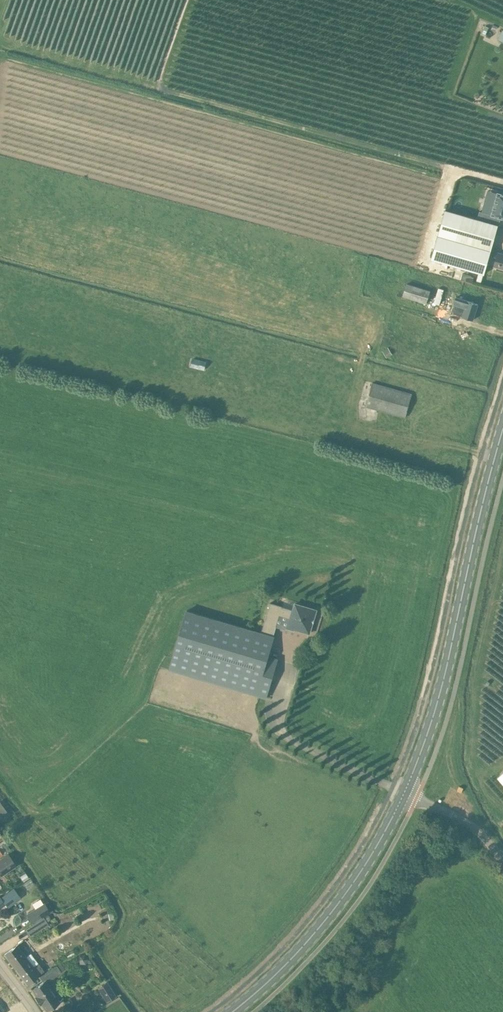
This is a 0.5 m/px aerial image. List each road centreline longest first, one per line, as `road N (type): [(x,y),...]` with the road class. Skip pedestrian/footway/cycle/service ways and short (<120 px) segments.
road 1 (primary): [(404,792),(433,718),(502,428)]
road 2 (primary): [(238,1011),(300,948),(377,846),(404,792)]

